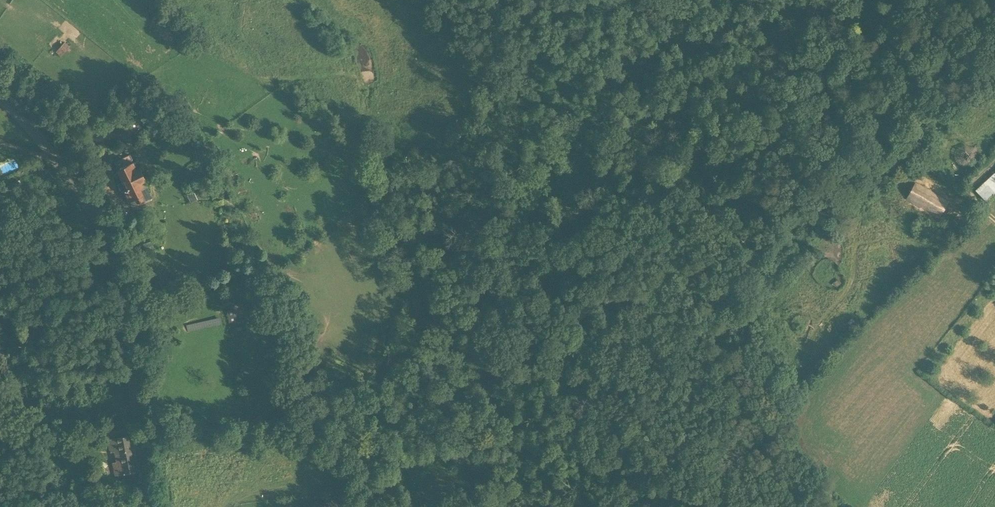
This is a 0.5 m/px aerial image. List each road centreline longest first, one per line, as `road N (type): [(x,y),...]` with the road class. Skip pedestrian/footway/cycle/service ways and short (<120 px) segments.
road 1 (unclassified): [(154,506),(112,256)]
road 2 (residential): [(97,221),(36,135),(0,101)]
road 3 (track): [(153,79),(125,89),(86,123),(80,162)]

